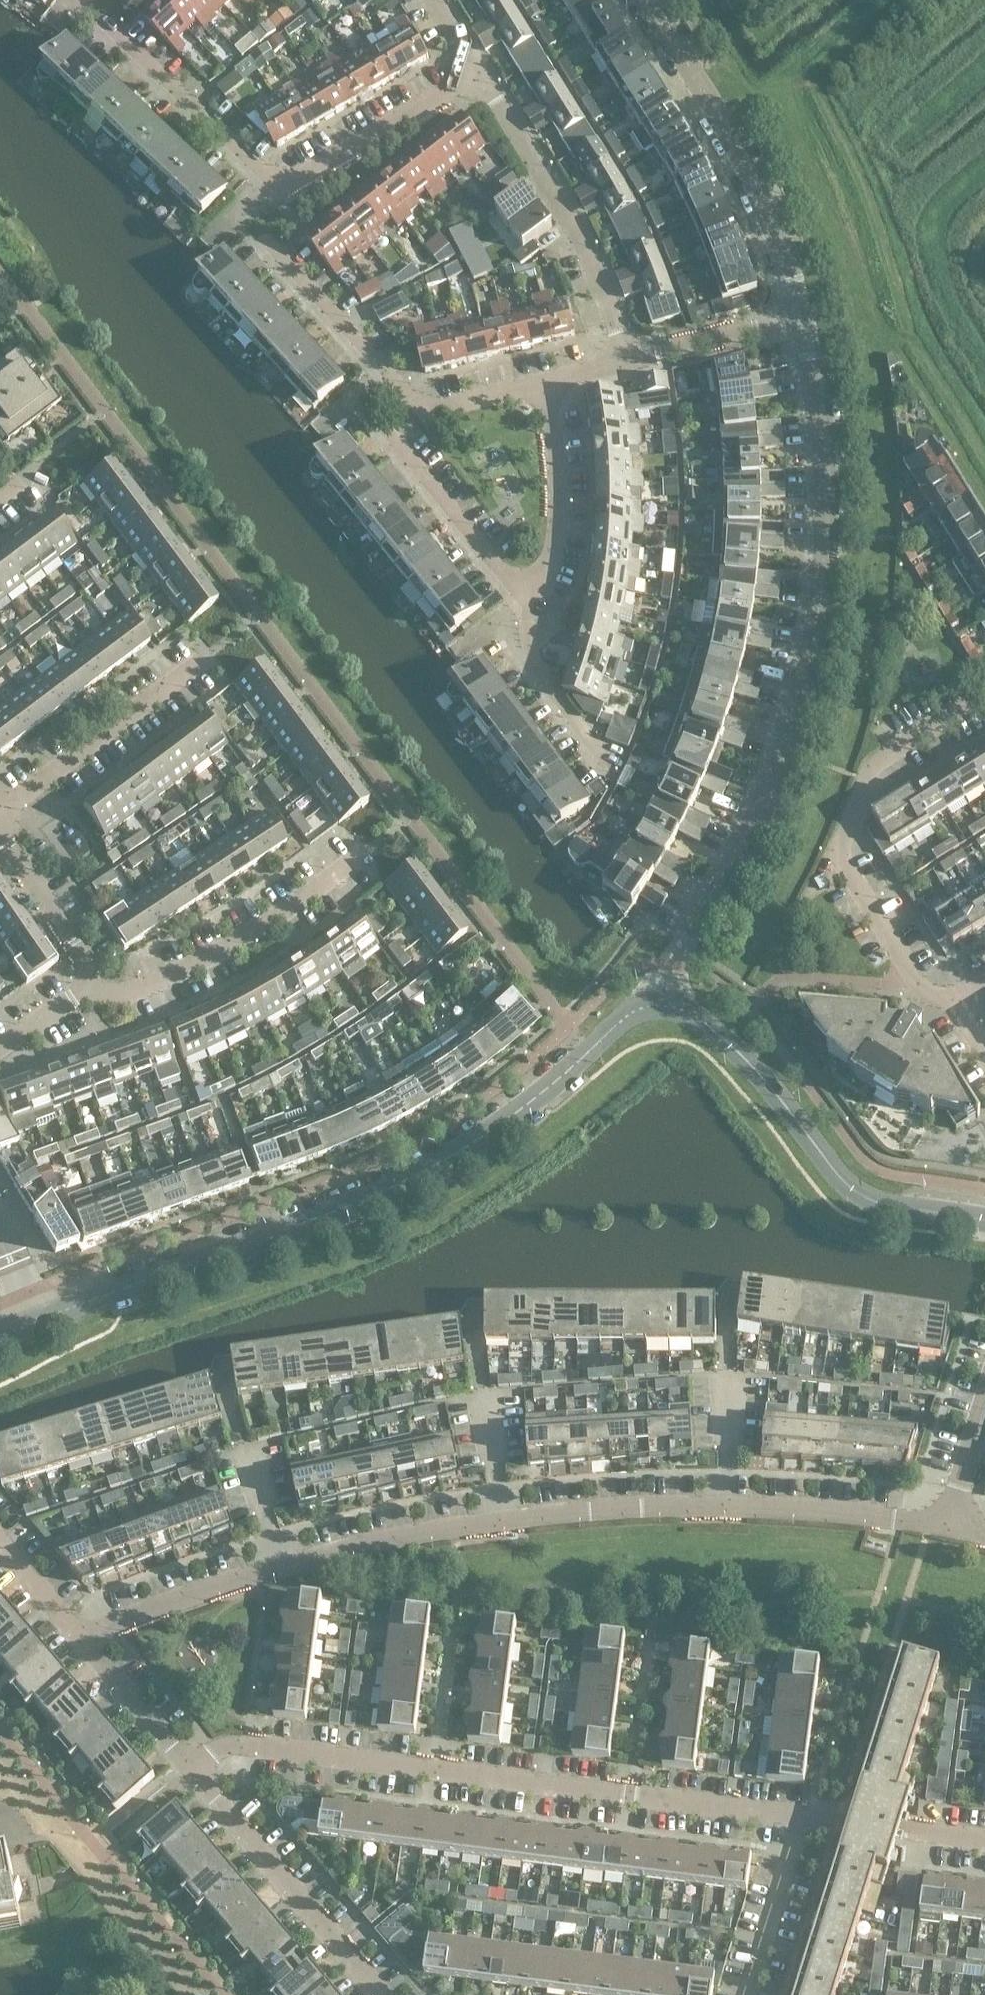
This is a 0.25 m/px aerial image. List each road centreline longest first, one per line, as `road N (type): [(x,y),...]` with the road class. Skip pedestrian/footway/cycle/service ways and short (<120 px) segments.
road 1 (tertiary): [(667,1007),(672,967),(740,855),(784,755),(819,612),(827,498),(803,313)]
road 2 (tertiary): [(38,1321),(299,1230),(439,1167),(538,1103),(624,1021),(667,1007)]
road 3 (residential): [(798,1819),(227,1744),(191,1767)]
road 4 (residential): [(476,74),(273,189),(107,26)]
road 5 (residential): [(952,1001),(920,992),(836,856),(880,762),(984,706)]
road 6 (tertiary): [(984,1223),(863,1196),(727,1039),(667,1007)]
road 7 (tertiary): [(803,313),(738,148),(645,0)]
road 8 (residential): [(623,359),(588,258),(476,74)]
road 9 (residential): [(97,982),(142,990),(213,959),(364,852)]
road 10 (residential): [(386,1994),(191,1767)]
road 11 (residential): [(0,818),(212,657)]
road 12 (residential): [(421,410),(395,442),(529,602)]
road 13 (residential): [(529,602),(553,568),(565,522),(553,377)]
road 14 (residential): [(281,1565),(506,1521)]
road 15 (residential): [(268,244),(421,410)]
road 16 (residential): [(506,1521),(730,1508)]
road 17 (residential): [(730,1508),(953,1524)]
road 18 (residential): [(82,1641),(281,1565)]
road 19 (residential): [(529,602),(526,659),(611,769)]
road 20 (residential): [(984,1841),(798,1819)]
road 21 (residential): [(623,359),(803,313)]
road 22 (residential): [(746,1994),(798,1819)]
road 23 (residential): [(97,982),(0,836)]
road 24 (residential): [(191,1767),(82,1641)]
road 25 (residential): [(421,410),(553,377)]
road 26 (residential): [(730,1508),(730,1373)]
road 27 (residential): [(484,1393),(506,1521)]
road 28 (residential): [(82,1641),(0,1542)]
road 29 (residential): [(281,1565),(246,1449)]

